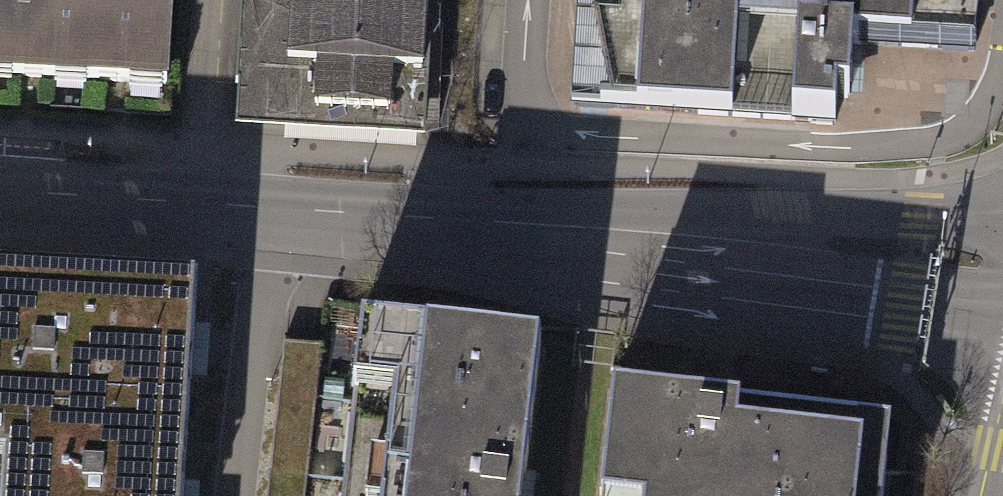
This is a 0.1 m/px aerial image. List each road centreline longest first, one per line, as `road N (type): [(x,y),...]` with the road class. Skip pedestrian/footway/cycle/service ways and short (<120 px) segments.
road 1 (residential): [(467,224),(1002,339)]
road 2 (residential): [(1002,232),(921,217),(467,224)]
road 3 (residential): [(311,213),(0,191)]
road 4 (residential): [(233,495),(254,306),(311,213)]
road 5 (residential): [(467,224),(311,213)]

